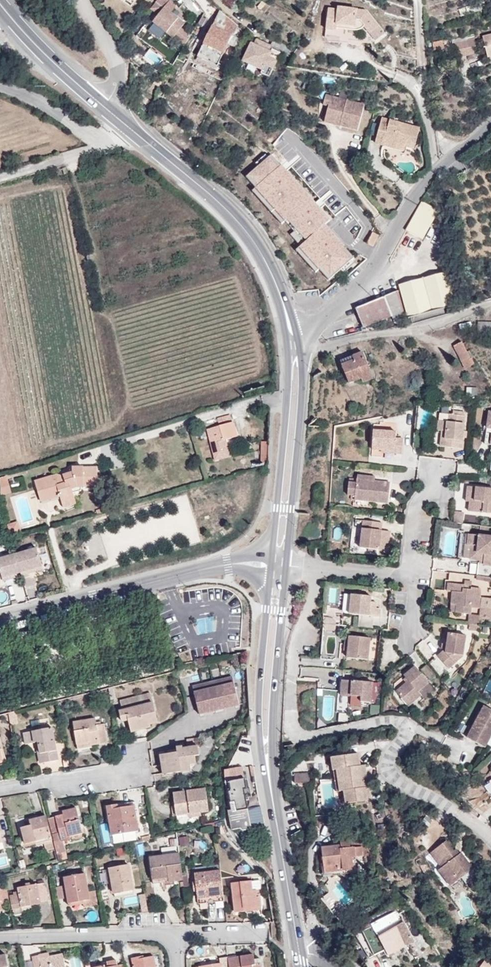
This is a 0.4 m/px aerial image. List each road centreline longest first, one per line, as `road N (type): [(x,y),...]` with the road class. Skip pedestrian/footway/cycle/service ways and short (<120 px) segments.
road 1 (residential): [(316,569),(293,653),(296,730),(314,736),(398,722),(403,737),(387,765),(394,777),(490,838)]
road 2 (residential): [(250,563),(0,620)]
road 3 (primary): [(104,106),(237,219),(274,276)]
road 4 (primary): [(267,591),(257,708),(277,830)]
road 5 (primary): [(277,830),(272,742),(284,592)]
road 6 (residential): [(437,172),(387,237),(367,280),(317,335)]
road 7 (primary): [(288,540),(300,341)]
road 8 (primary): [(287,344),(271,539)]
road 9 (residential): [(490,309),(344,340),(317,335)]
road 10 (residential): [(176,934),(0,938)]
road 11 (residential): [(437,172),(418,0)]
road 12 (primary): [(0,5),(104,106)]
road 13 (primary): [(277,830),(302,966)]
road 14 (residential): [(136,767),(0,790)]

